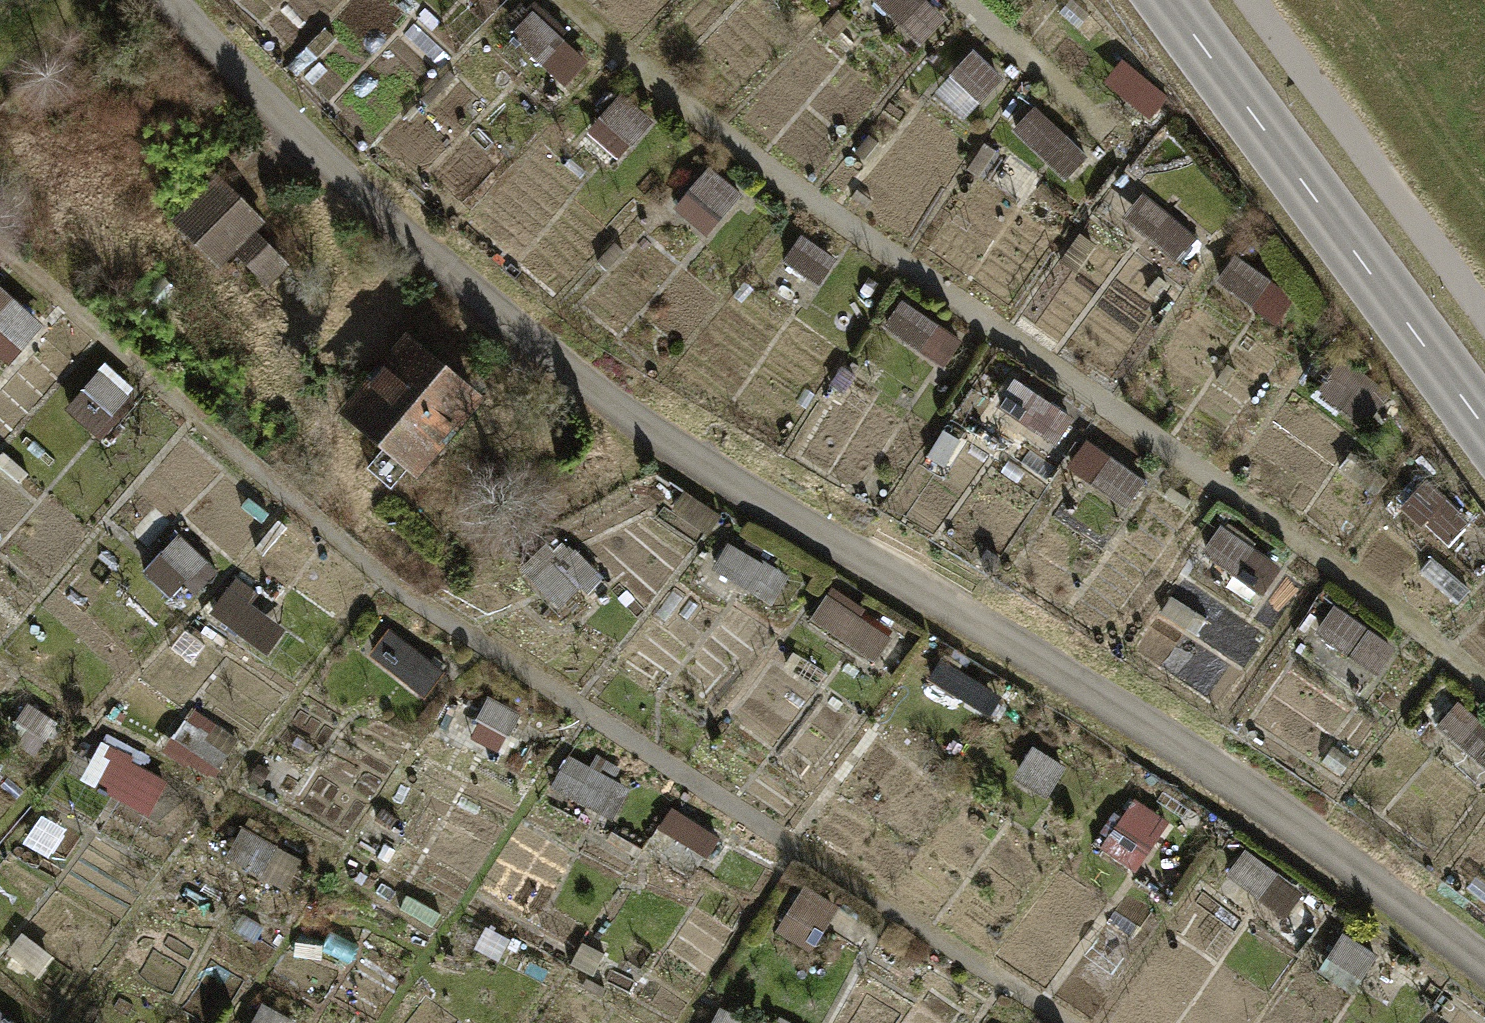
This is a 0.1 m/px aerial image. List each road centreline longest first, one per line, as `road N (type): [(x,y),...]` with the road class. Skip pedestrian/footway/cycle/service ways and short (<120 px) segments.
road 1 (residential): [(170,0),(294,135),(531,345),(652,434),(1009,646),(1329,850),(1484,969)]
road 2 (track): [(0,252),(389,579),(1058,1022)]
road 3 (track): [(569,0),(665,93),(1484,687)]
road 4 (tertiary): [(1484,421),(1172,0)]
road 5 (track): [(968,0),(1106,131)]

